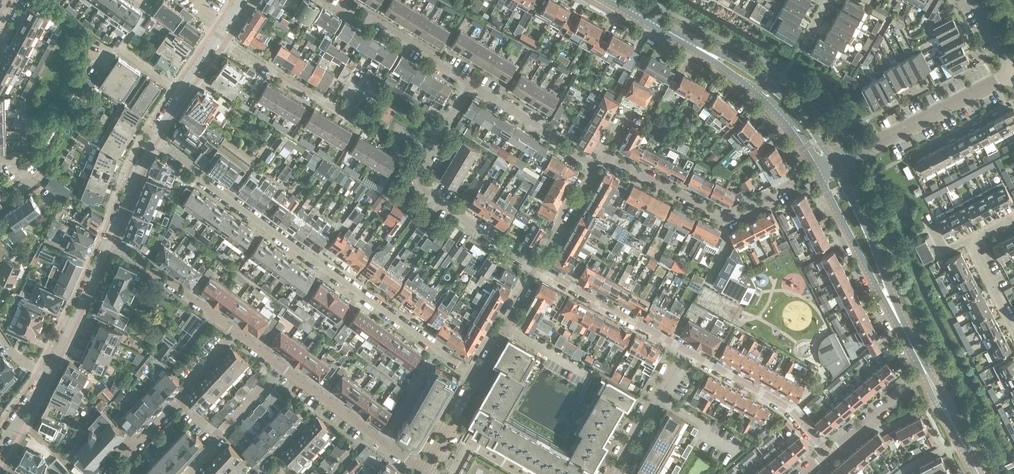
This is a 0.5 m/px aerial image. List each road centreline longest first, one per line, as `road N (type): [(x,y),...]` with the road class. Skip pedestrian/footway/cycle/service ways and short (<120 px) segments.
road 1 (residential): [(152,134),(198,177),(477,372)]
road 2 (residential): [(536,268),(422,189),(421,169),(472,83)]
road 3 (residential): [(796,183),(726,220),(601,154)]
road 4 (residential): [(836,162),(1013,72)]
road 5 (residential): [(369,77),(346,116),(217,36)]
road 6 (residential): [(827,453),(789,407),(681,348)]
road 7 (secondary): [(902,322),(836,162)]
road 8 (secondary): [(820,171),(875,289),(902,322)]
road 9 (residential): [(472,83),(374,18),(359,20),(325,0)]
road 10 (secondary): [(981,473),(902,322)]
road 11 (secondary): [(836,162),(799,107),(709,57)]
road 12 (residential): [(681,348),(536,268)]
road 13 (secondary): [(709,57),(789,123),(820,171)]
road 14 (residential): [(111,238),(237,332)]
road 15 (residential): [(1013,331),(967,240),(1013,215)]
road 16 (tertiary): [(111,238),(45,374)]
road 17 (residential): [(594,167),(472,83)]
road 18 (residential): [(609,473),(681,348)]

